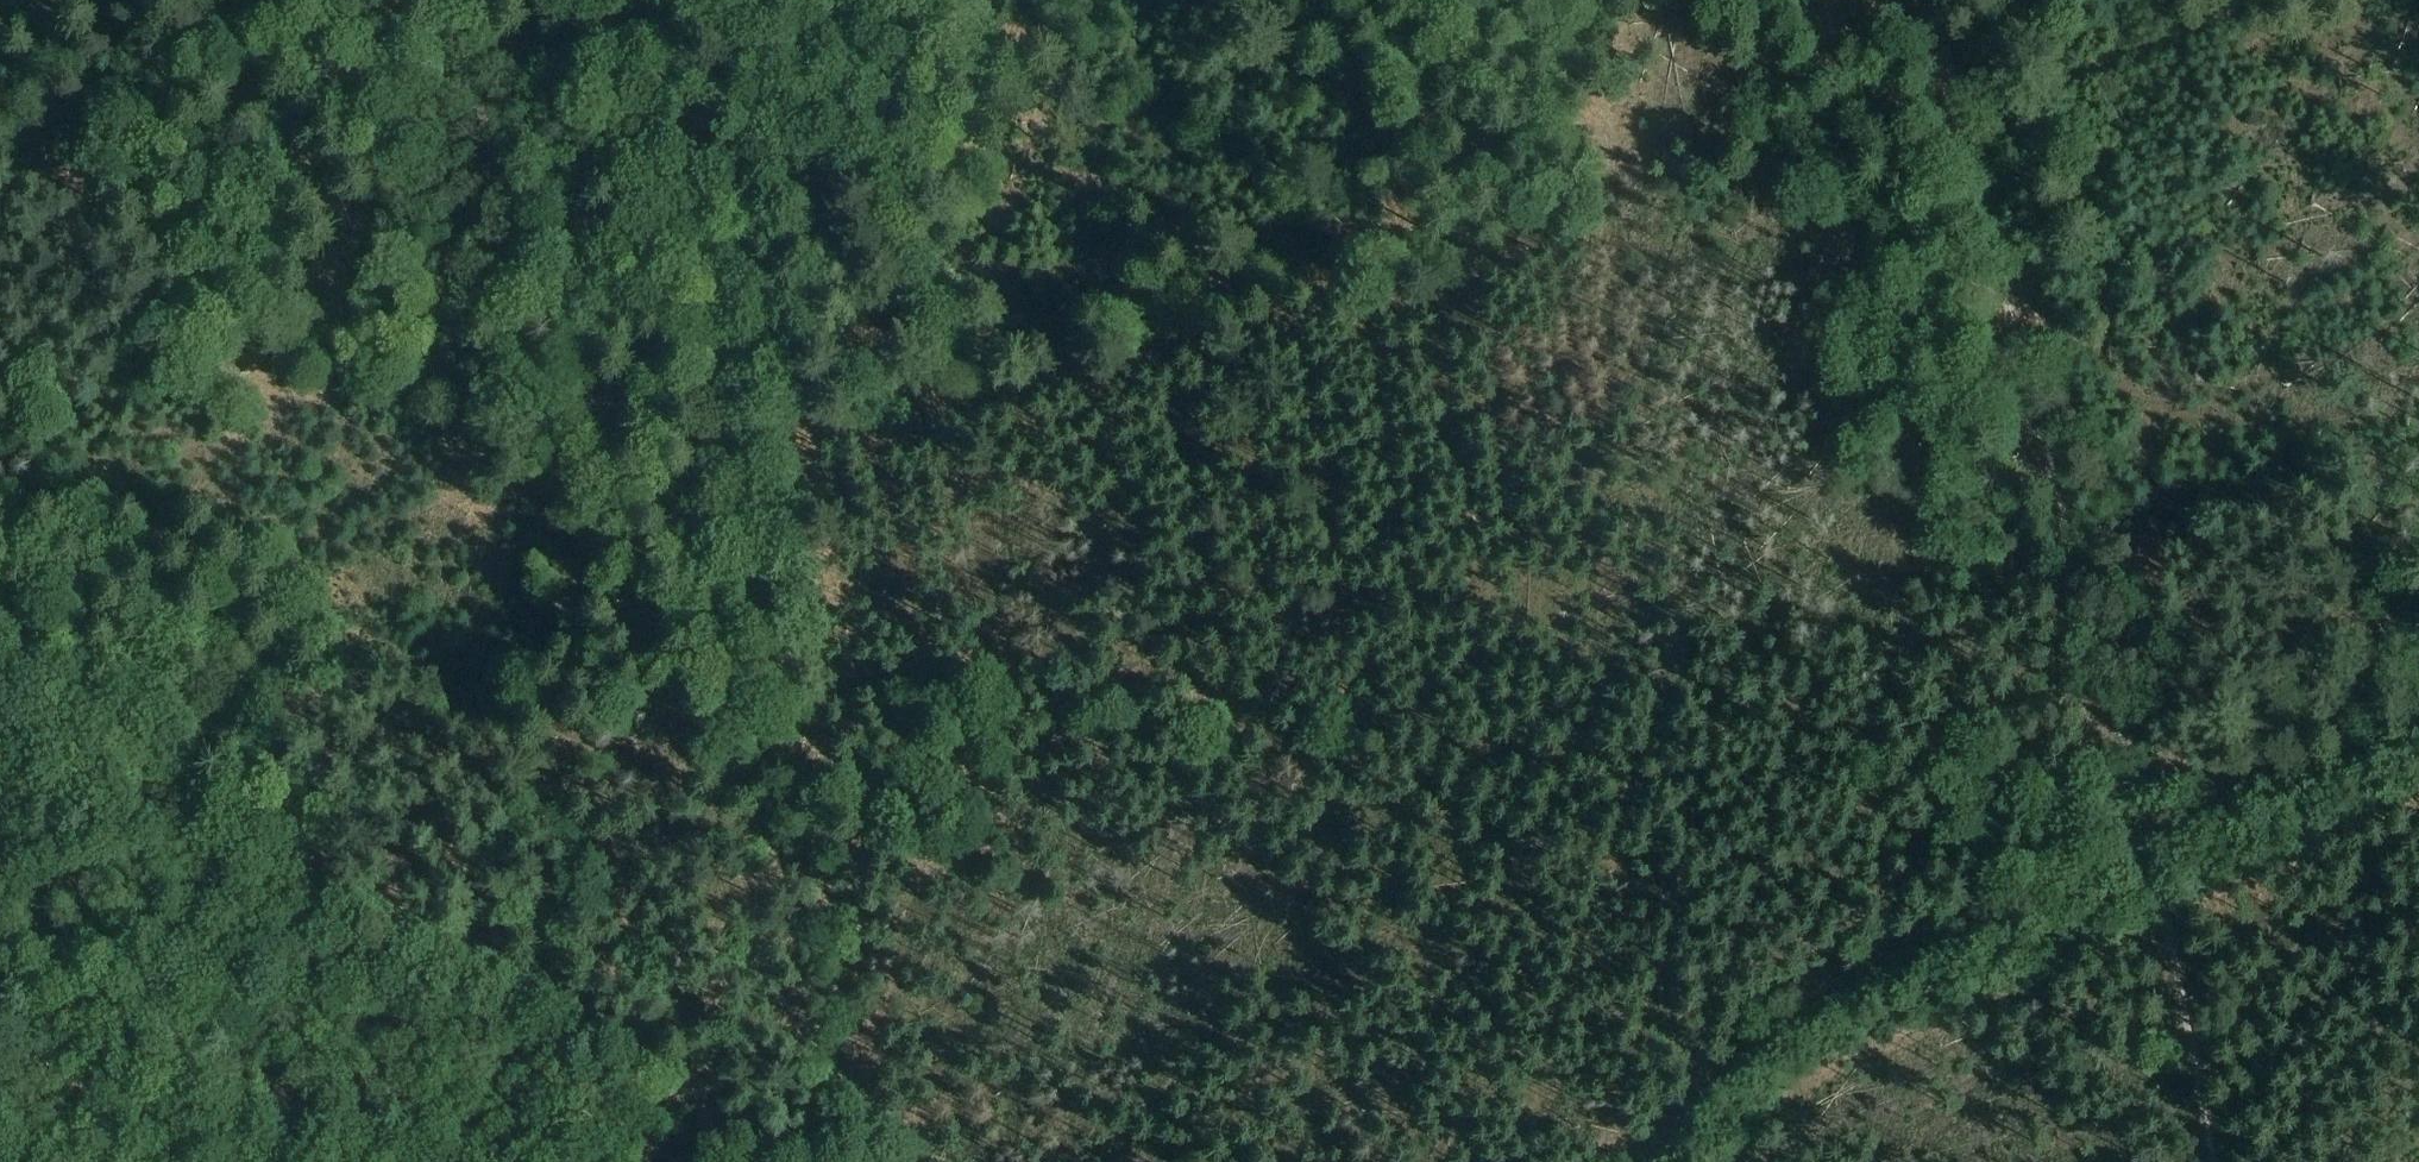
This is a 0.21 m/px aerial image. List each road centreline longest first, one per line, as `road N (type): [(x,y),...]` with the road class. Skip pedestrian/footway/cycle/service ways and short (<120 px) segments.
road 1 (track): [(1936,0),(2146,852),(2211,1161)]
road 2 (track): [(870,1161),(655,0)]
road 3 (track): [(276,0),(88,102)]
road 4 (track): [(60,1101),(181,1161)]

